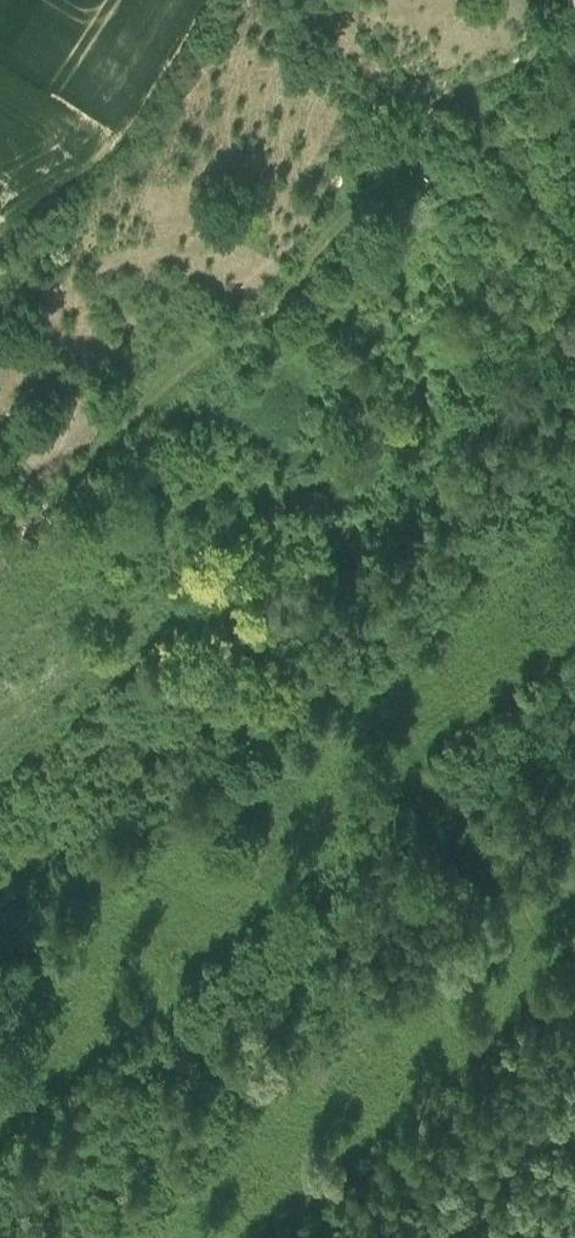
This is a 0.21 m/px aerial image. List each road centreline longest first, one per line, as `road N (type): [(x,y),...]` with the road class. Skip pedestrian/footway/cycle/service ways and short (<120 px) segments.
road 1 (track): [(32,512),(173,388),(276,318),(455,102),(529,56),(573,0)]
road 2 (track): [(363,548),(77,854),(0,908)]
road 3 (track): [(574,359),(363,548)]
road 4 (track): [(423,1237),(574,1091)]

